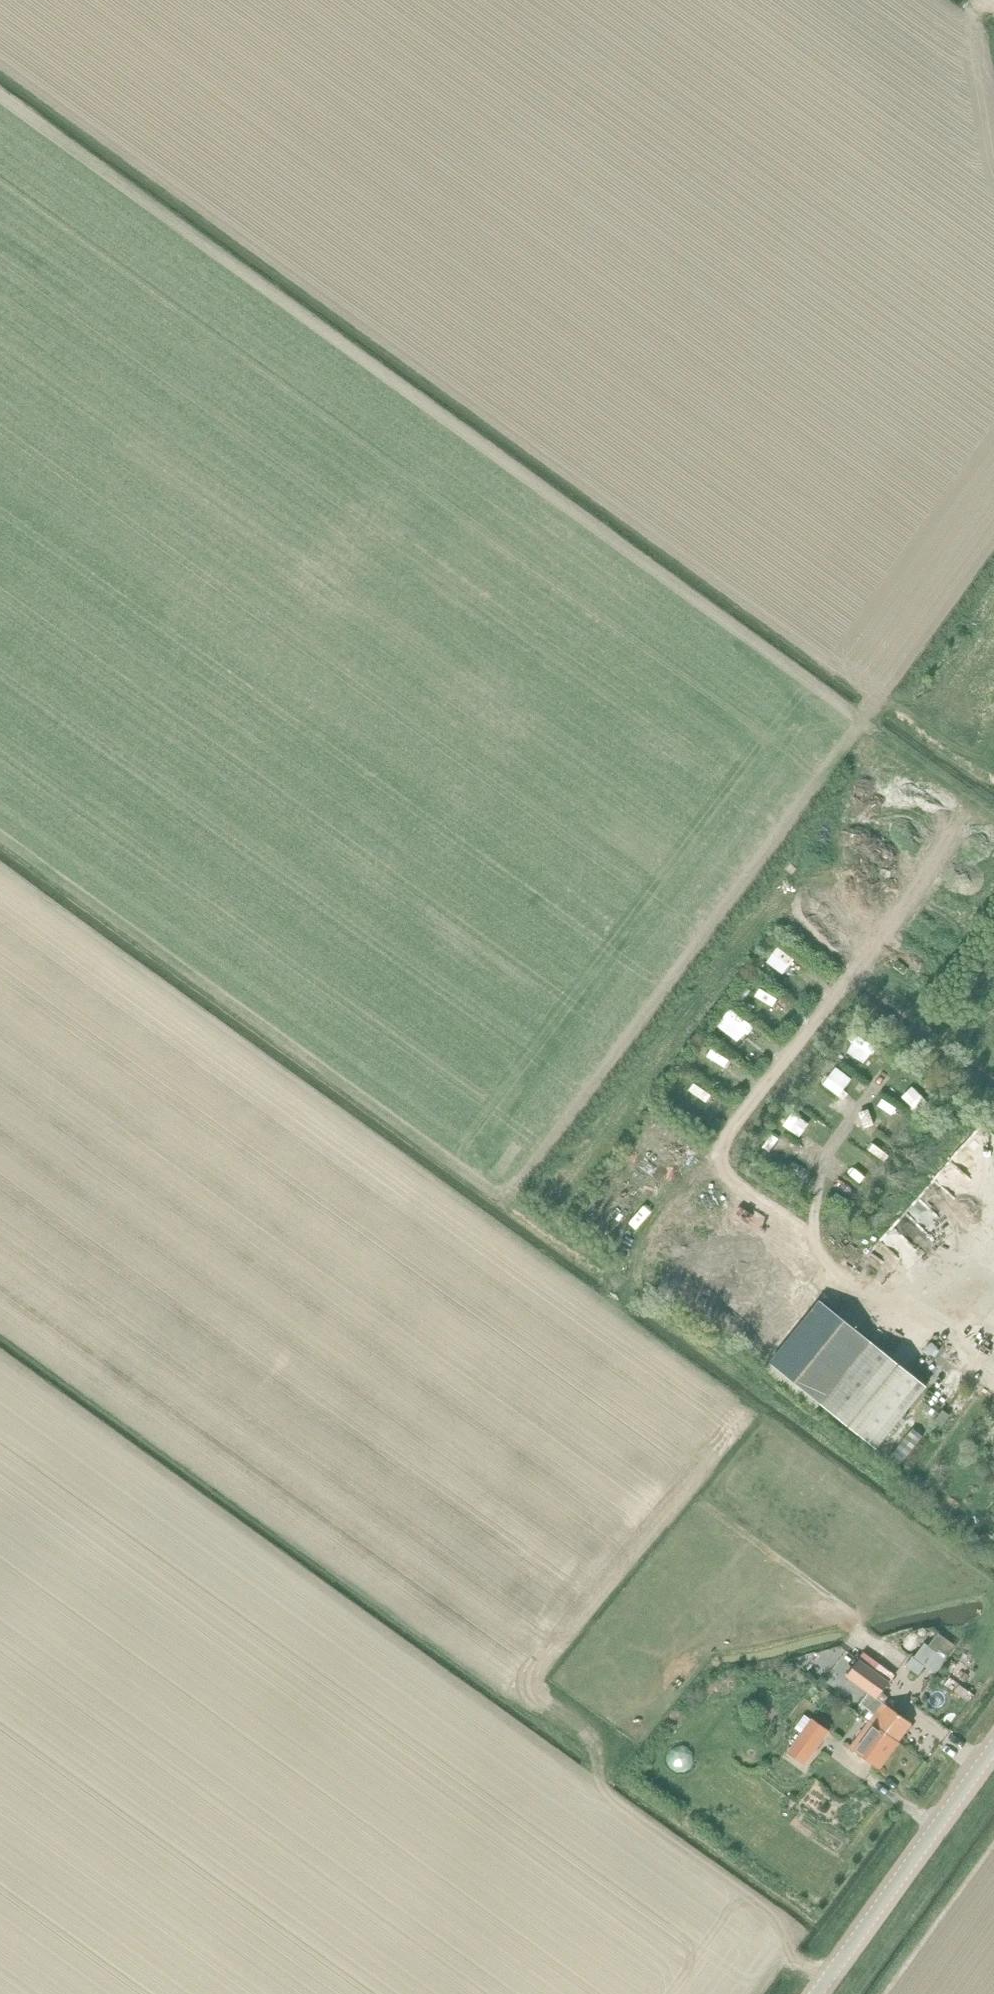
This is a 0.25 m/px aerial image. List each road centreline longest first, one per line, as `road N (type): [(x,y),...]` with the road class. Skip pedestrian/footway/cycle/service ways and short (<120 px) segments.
road 1 (tertiary): [(819,1993),(993,1751)]

